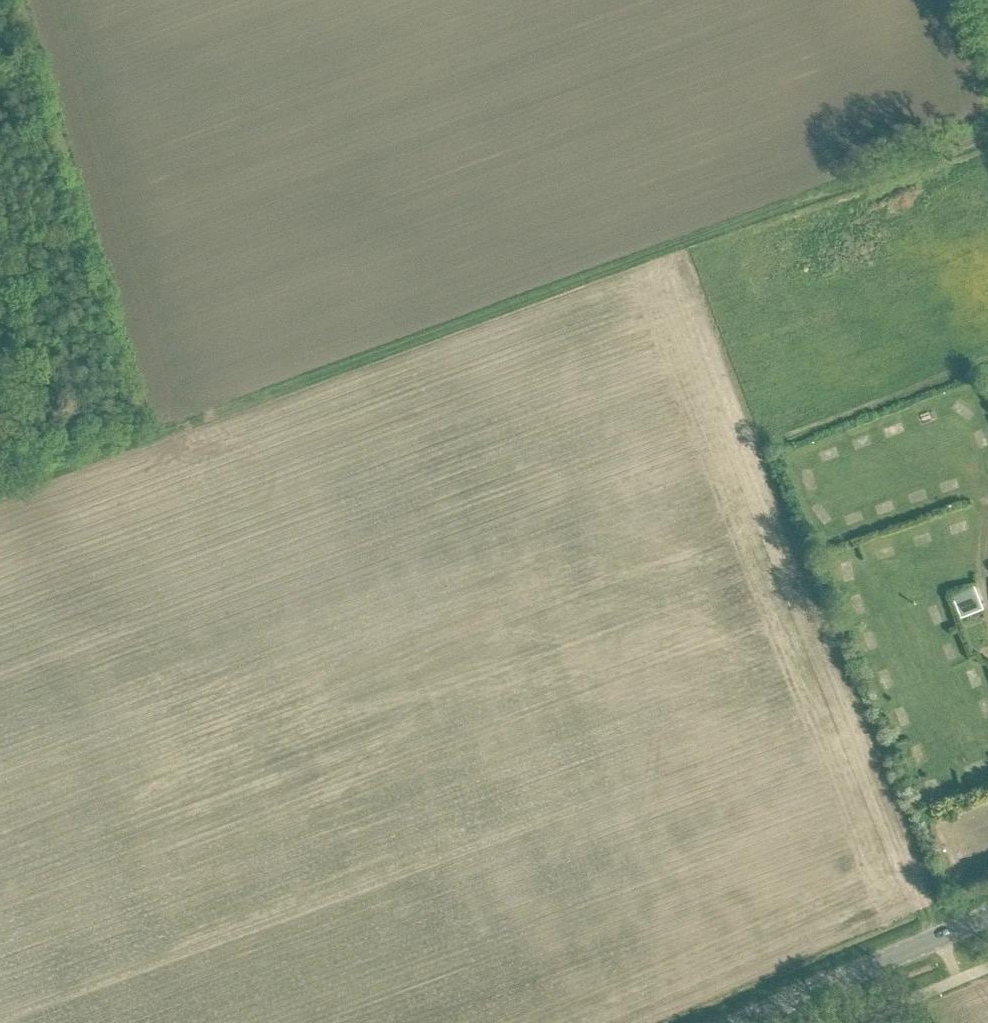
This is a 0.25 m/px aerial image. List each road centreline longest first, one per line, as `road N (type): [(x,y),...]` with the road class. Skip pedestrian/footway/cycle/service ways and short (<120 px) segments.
road 1 (track): [(0,494),(987,130)]
road 2 (tertiary): [(740,1022),(987,917)]

